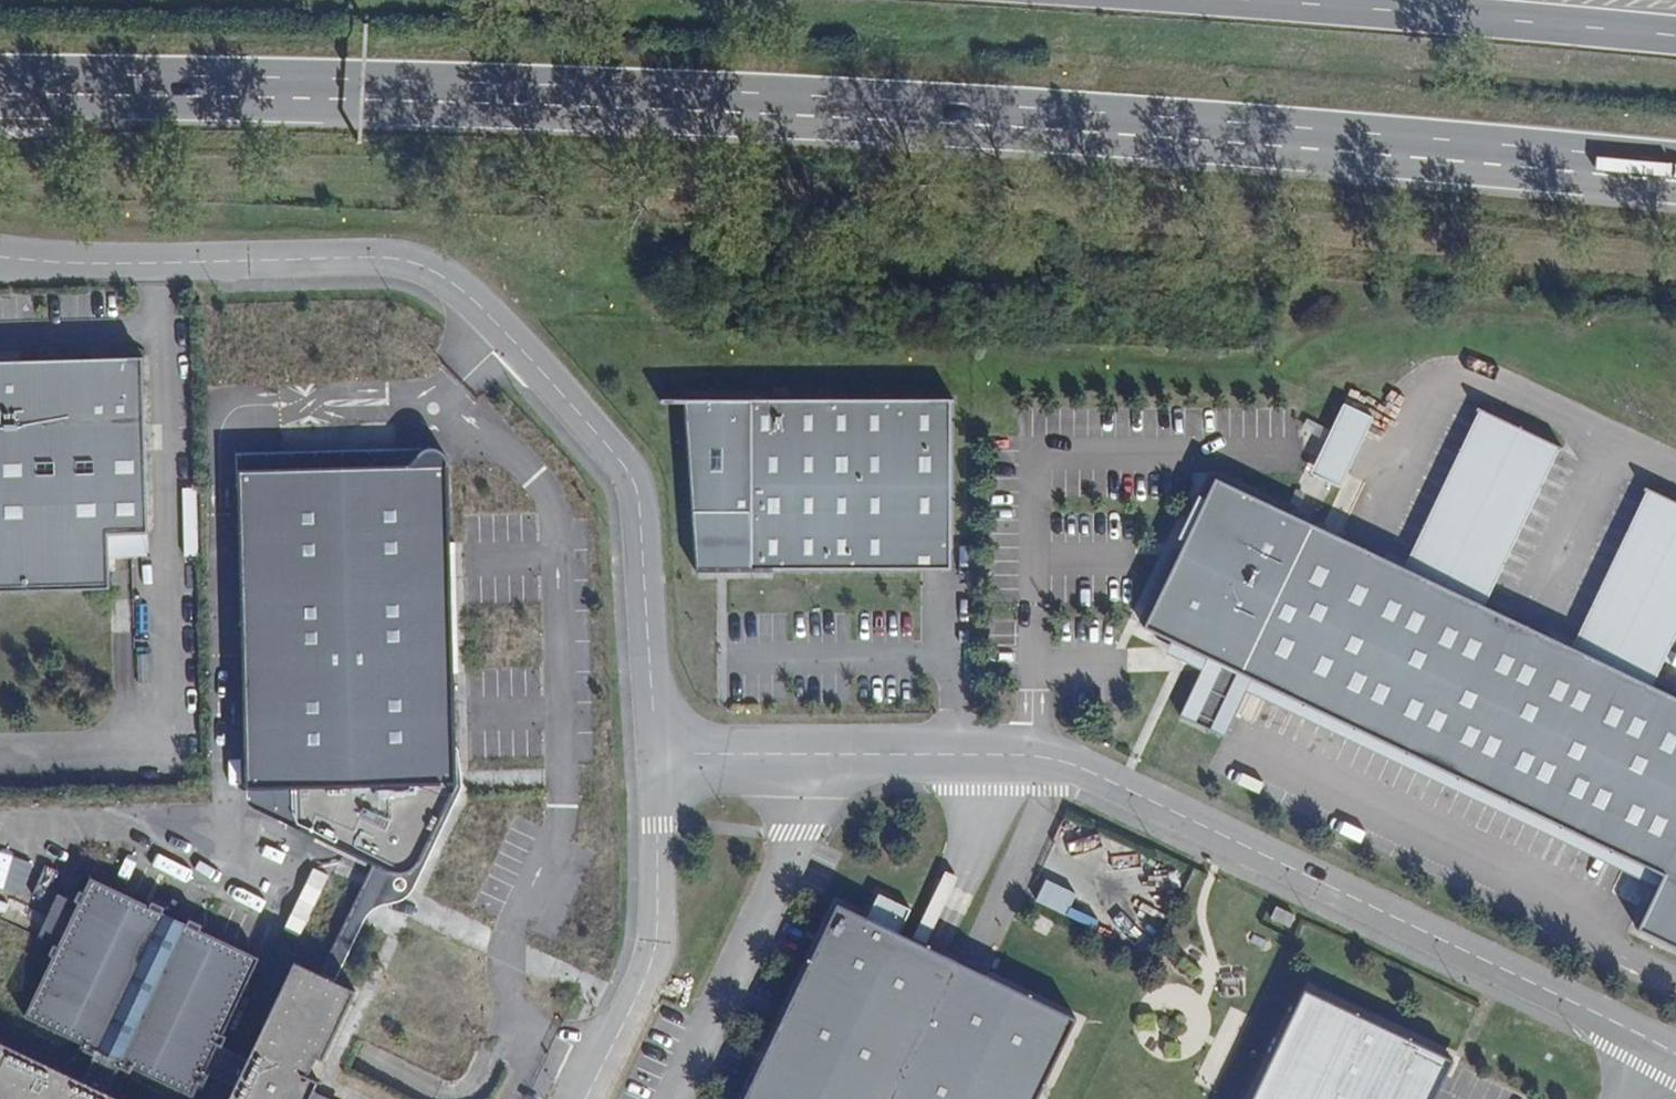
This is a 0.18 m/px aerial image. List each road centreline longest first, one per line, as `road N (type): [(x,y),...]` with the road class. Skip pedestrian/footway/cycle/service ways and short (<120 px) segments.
road 1 (trunk): [(0,87),(917,110),(1675,171)]
road 2 (unclassified): [(1675,1059),(1030,745),(651,763)]
road 3 (unclassified): [(651,763),(639,489),(577,394),(464,286),(416,264),(0,259)]
road 4 (unclassified): [(589,1098),(659,958),(651,763)]
road 5 (trunk): [(1675,34),(1331,0)]

